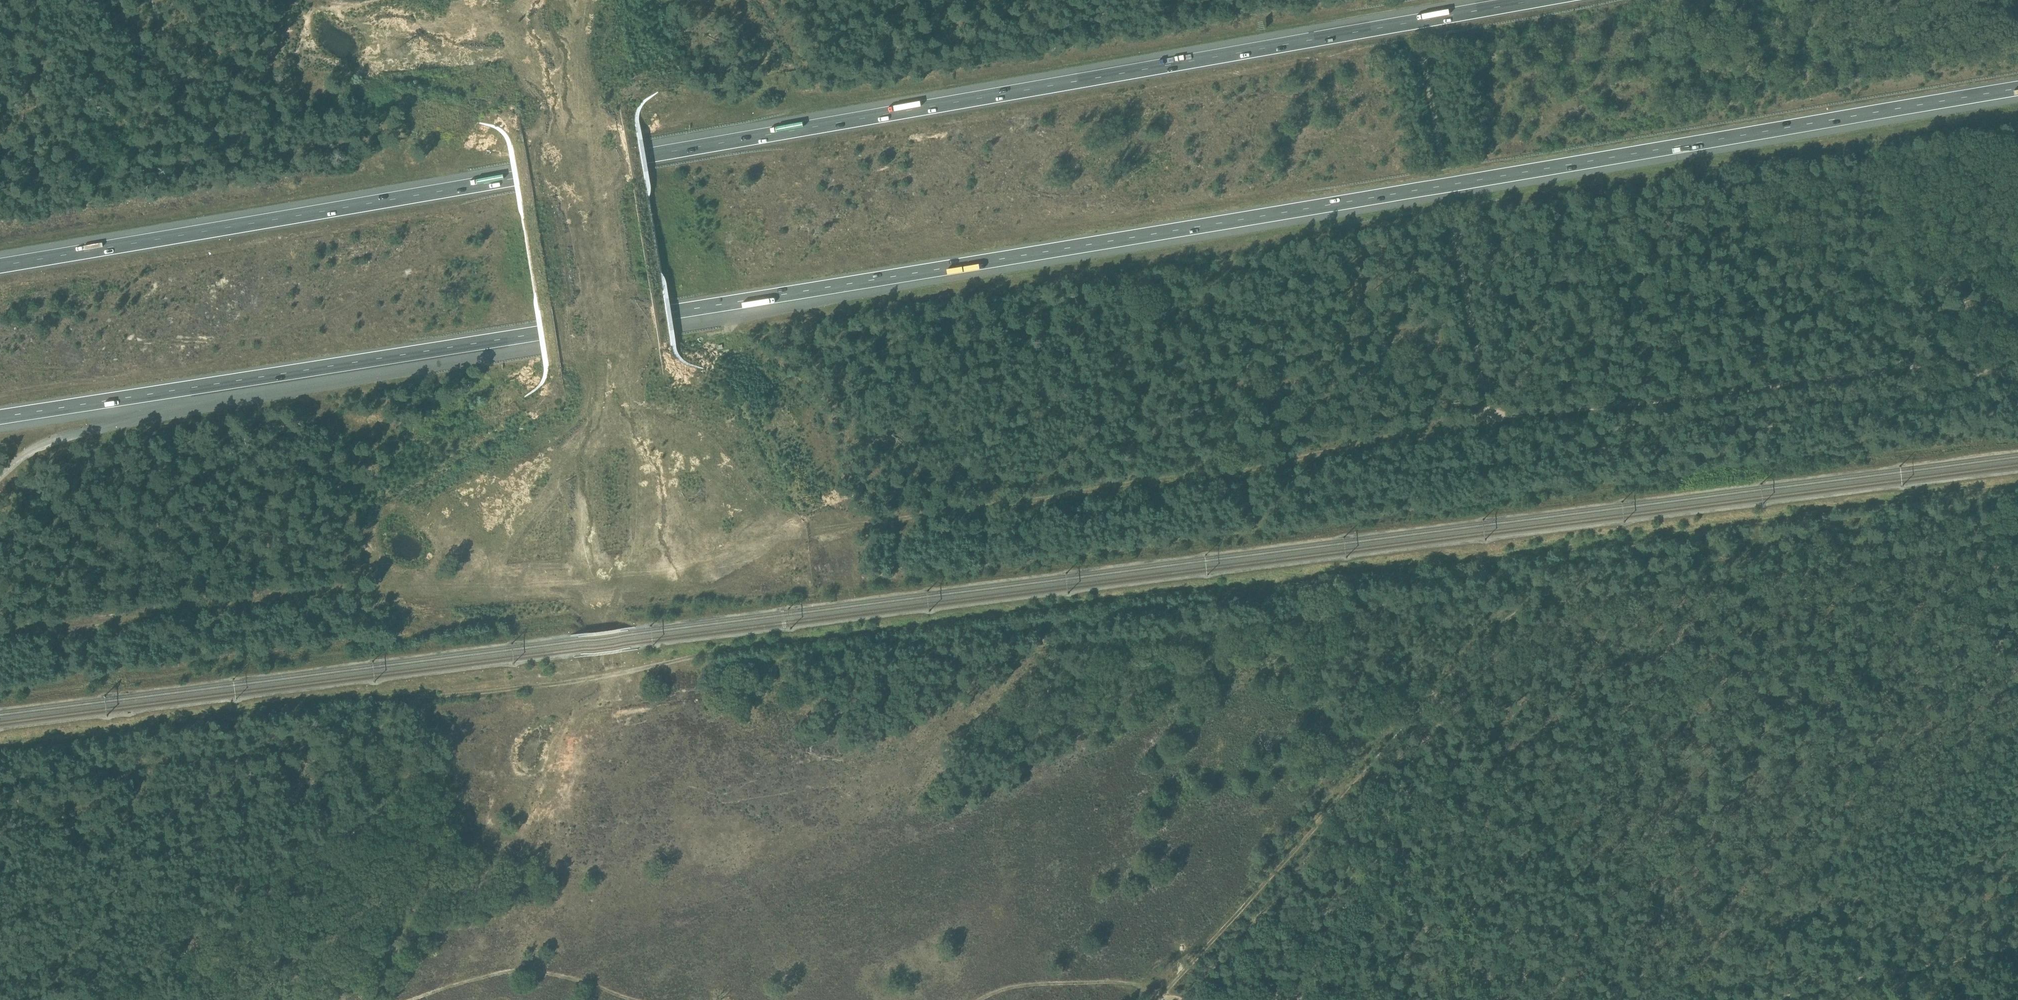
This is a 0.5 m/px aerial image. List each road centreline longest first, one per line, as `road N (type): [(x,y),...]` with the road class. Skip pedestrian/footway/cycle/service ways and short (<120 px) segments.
road 1 (motorway): [(0,417),(2017,88)]
road 2 (track): [(2017,484),(1264,594),(1164,596),(743,647),(576,679),(350,697),(0,749)]
road 3 (motorway): [(1537,0),(0,266)]
road 4 (track): [(361,545),(390,591),(637,579),(719,563),(788,532),(1211,475),(1495,419)]
road 5 (track): [(1013,656),(1522,597),(1534,551)]
road 6 (track): [(1495,419),(1970,361),(2017,383)]
road 7 (track): [(1414,0),(1486,405),(1495,419)]
road 8 (track): [(0,791),(419,732)]
road 9 (track): [(162,35),(269,84),(312,81)]

